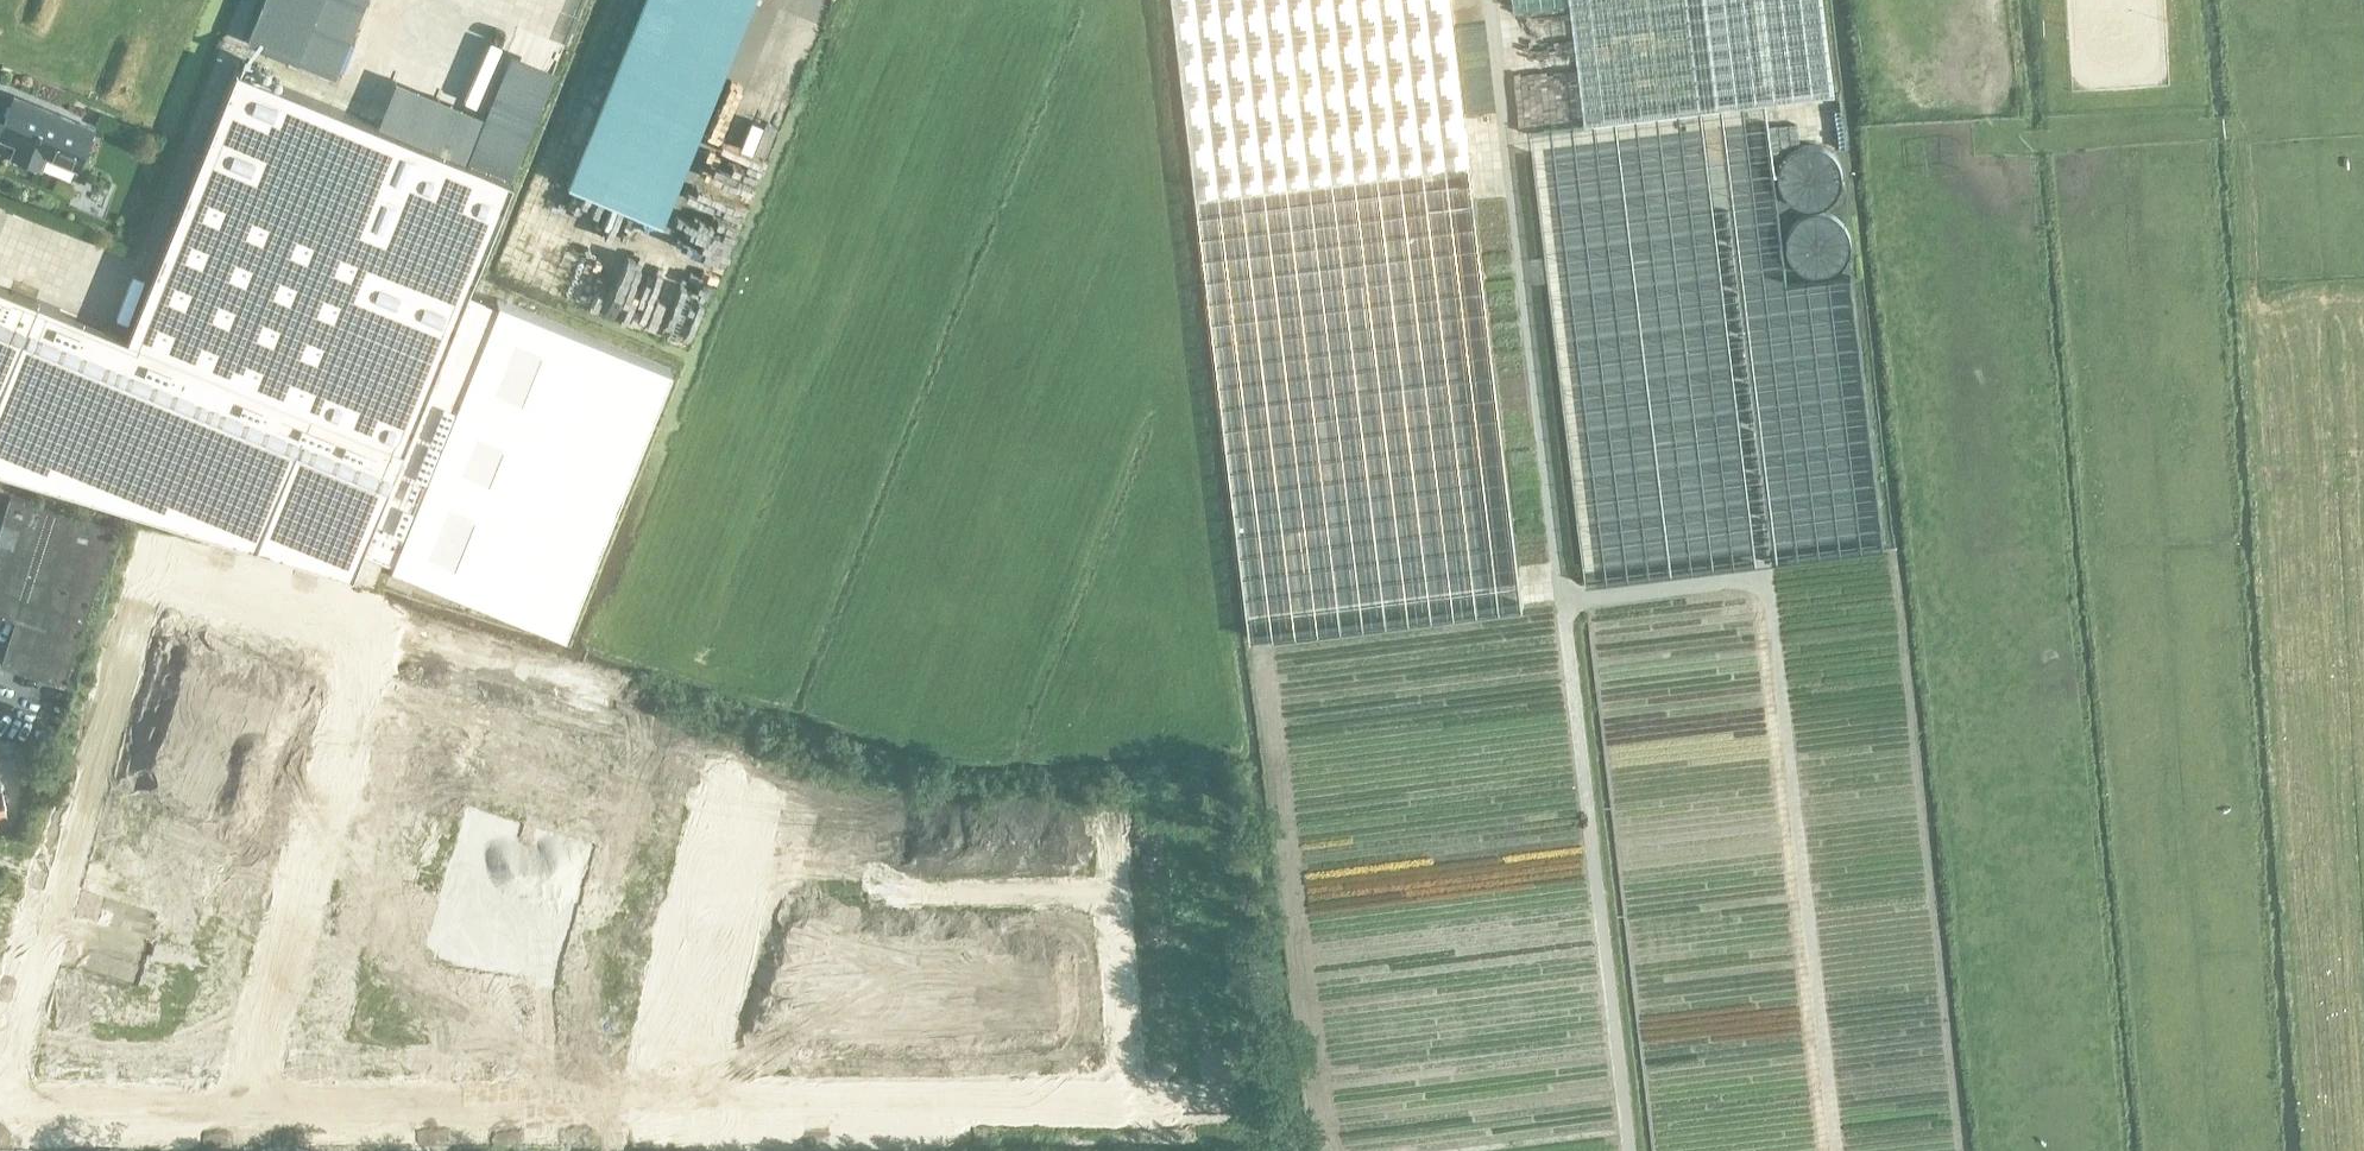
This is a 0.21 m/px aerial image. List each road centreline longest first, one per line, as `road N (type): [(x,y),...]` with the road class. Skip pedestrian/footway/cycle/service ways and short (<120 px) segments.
road 1 (residential): [(0,1055),(140,582)]
road 2 (residential): [(362,648),(244,1108)]
road 3 (residential): [(663,1101),(1130,1095)]
road 4 (residential): [(244,1108),(663,1101)]
road 5 (residential): [(746,763),(663,1101)]
road 6 (residential): [(0,1111),(244,1108)]

